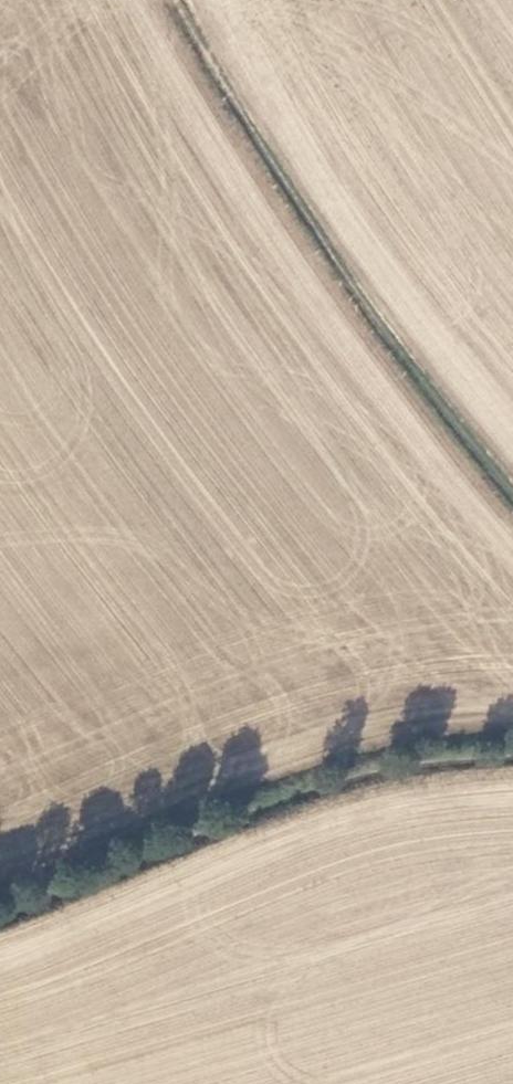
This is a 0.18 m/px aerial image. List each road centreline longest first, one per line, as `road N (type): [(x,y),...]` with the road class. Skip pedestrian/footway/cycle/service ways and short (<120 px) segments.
road 1 (track): [(512,487),(183,0)]
road 2 (track): [(512,756),(427,760),(299,791),(0,914)]

